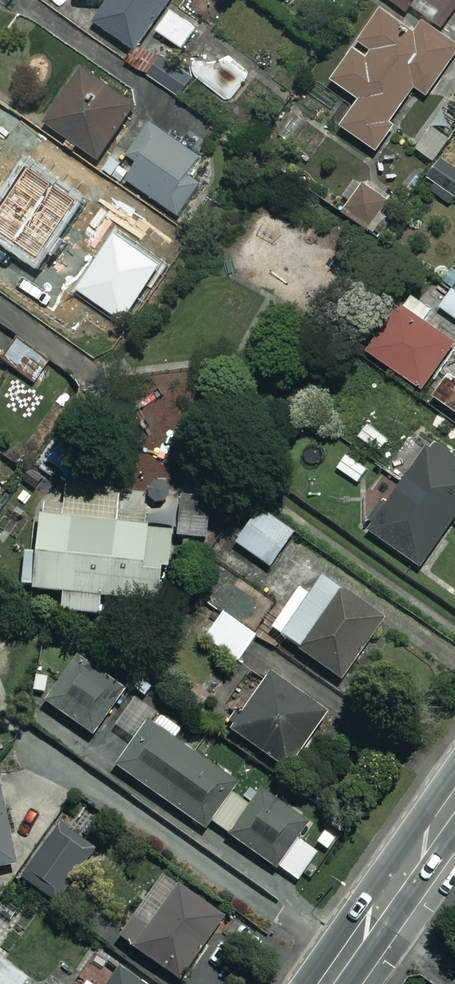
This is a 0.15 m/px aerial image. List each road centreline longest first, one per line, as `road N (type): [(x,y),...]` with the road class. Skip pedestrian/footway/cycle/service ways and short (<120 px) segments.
road 1 (secondary): [(454,802),(326,983)]

